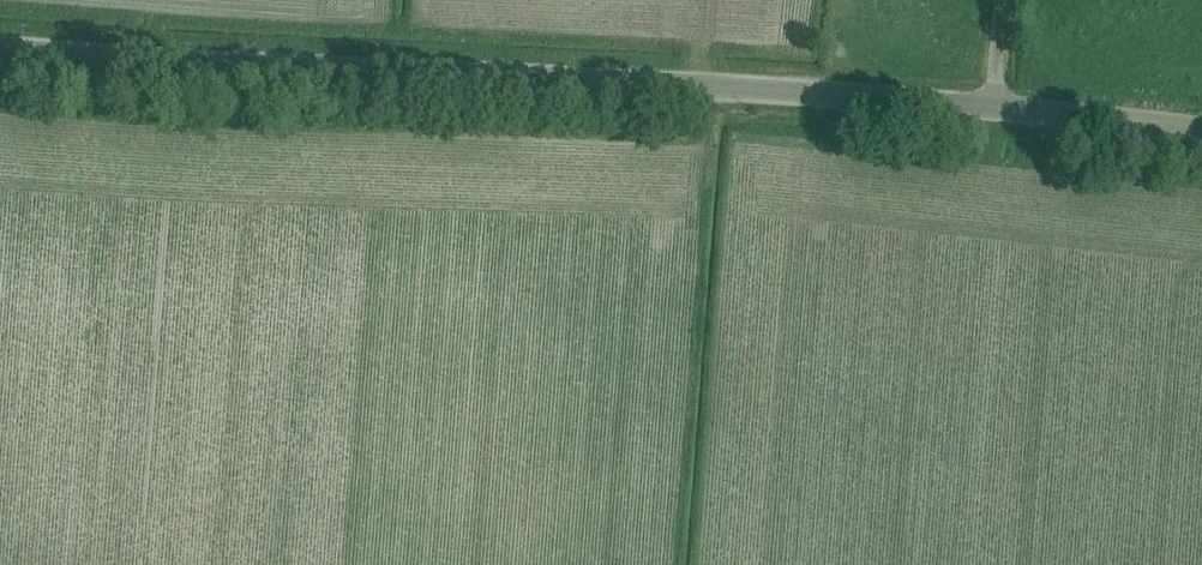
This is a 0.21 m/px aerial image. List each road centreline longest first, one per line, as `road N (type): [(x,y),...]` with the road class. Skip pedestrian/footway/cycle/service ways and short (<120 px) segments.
road 1 (unclassified): [(0,45),(715,85),(1201,132)]

